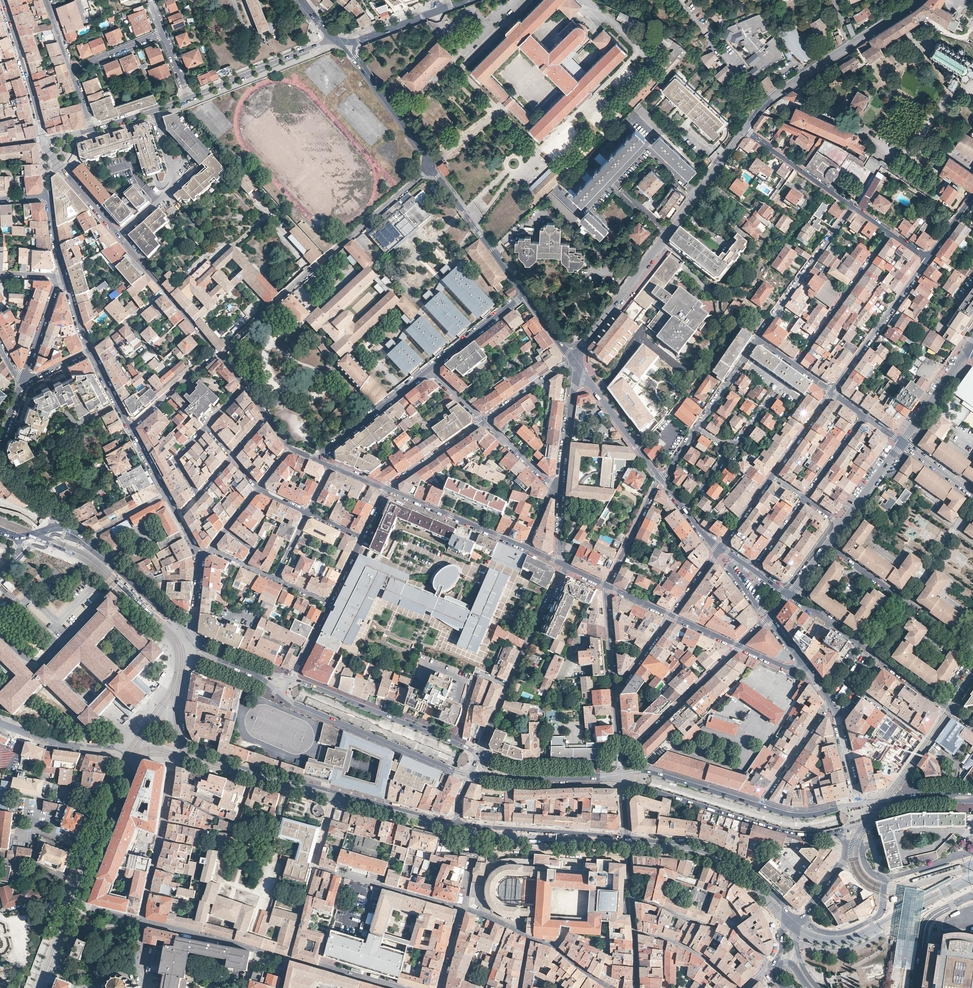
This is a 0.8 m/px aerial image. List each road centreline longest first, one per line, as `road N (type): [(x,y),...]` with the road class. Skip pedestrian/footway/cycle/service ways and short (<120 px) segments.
road 1 (residential): [(745,129),(574,360)]
road 2 (residential): [(432,167),(221,356)]
road 3 (residential): [(799,919),(722,854),(629,837),(623,782)]
road 4 (secondary): [(623,782),(800,836),(837,831)]
road 5 (residential): [(919,0),(765,103),(745,129)]
road 6 (residential): [(479,756),(566,565)]
road 7 (secondary): [(283,695),(470,774)]
road 8 (secondary): [(479,756),(293,678)]
road 9 (residential): [(789,593),(941,702)]
road 10 (residential): [(827,546),(972,651)]
road 11 (secondary): [(190,634),(92,544),(53,528)]
road 12 (residential): [(858,837),(867,867),(885,879),(882,911),(835,932),(799,919)]
road 13 (residential): [(832,392),(927,258)]
road 14 (residential): [(757,339),(853,206)]
road 15 (residential): [(620,748),(633,751),(740,645)]
road 16 (residential): [(890,233),(794,365)]
road 17 (residential): [(189,98),(334,38)]
road 18 (tertiary): [(525,293),(432,167)]
road 19 (residential): [(119,237),(176,186),(153,112)]
road 20 (secondary): [(470,774),(623,782)]
road 21 (residential): [(388,489),(528,547)]
road 22 (residential): [(201,559),(130,426)]
road 23 (secondary): [(762,805),(650,772),(621,773)]
road 24 (secondary): [(621,773),(523,774),(479,756)]
road 25 (tertiary): [(660,477),(574,360)]
road 26 (residential): [(1,0),(42,139)]
road 27 (residential): [(428,370),(316,459)]
road 28 (tertiary): [(432,167),(354,55)]
road 29 (residential): [(574,360),(560,493)]
road 30 (residential): [(853,206),(745,129)]
road 31 (residential): [(762,805),(831,701)]
road 32 (residential): [(525,293),(428,370)]
road 33 (residential): [(927,744),(857,690),(835,711)]

